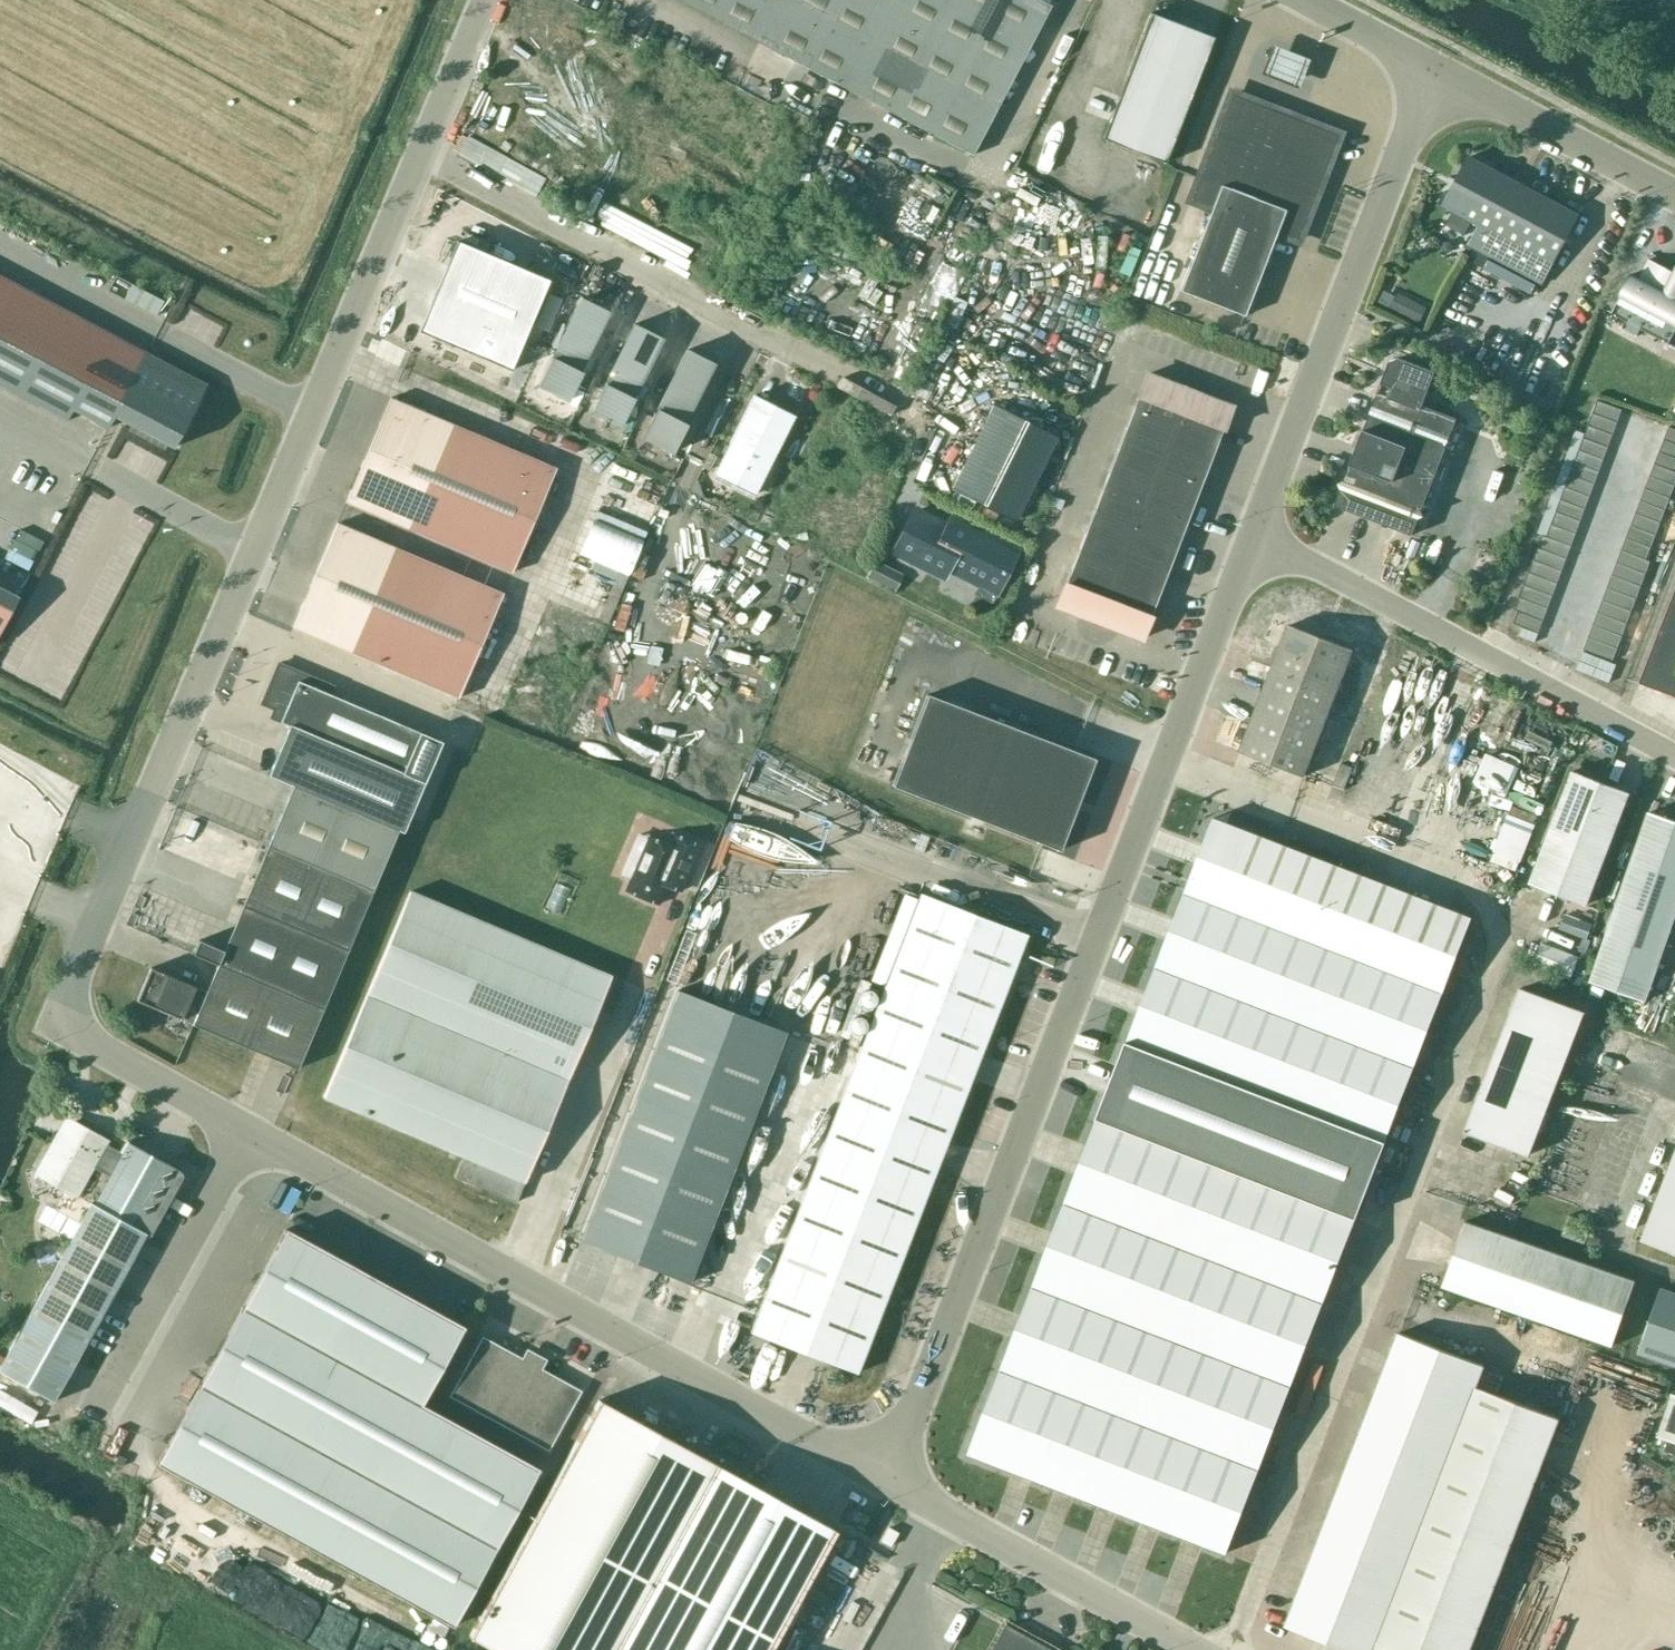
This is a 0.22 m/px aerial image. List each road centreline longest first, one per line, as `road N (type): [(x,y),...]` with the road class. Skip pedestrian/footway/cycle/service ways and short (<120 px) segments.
road 1 (unclassified): [(884,1483),(79,1044),(64,992),(420,155)]
road 2 (unclassified): [(884,1483),(1252,541)]
road 3 (unclassified): [(420,155),(918,415)]
road 4 (unclassified): [(1252,541),(1434,68)]
road 5 (unclassified): [(1674,756),(1252,541)]
road 6 (unclassified): [(1190,1649),(884,1483)]
road 7 (unclassified): [(1674,196),(1434,68)]
road 8 (unclassified): [(420,155),(486,0)]
road 9 (unclassified): [(1434,68),(1307,0)]

